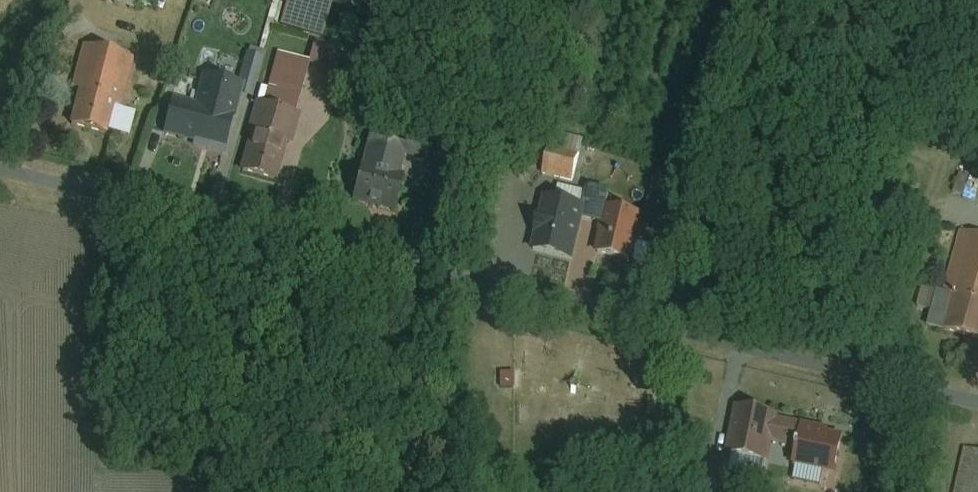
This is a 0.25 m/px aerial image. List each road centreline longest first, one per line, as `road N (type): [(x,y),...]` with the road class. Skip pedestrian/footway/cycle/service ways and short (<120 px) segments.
road 1 (residential): [(0,175),(977,402)]

